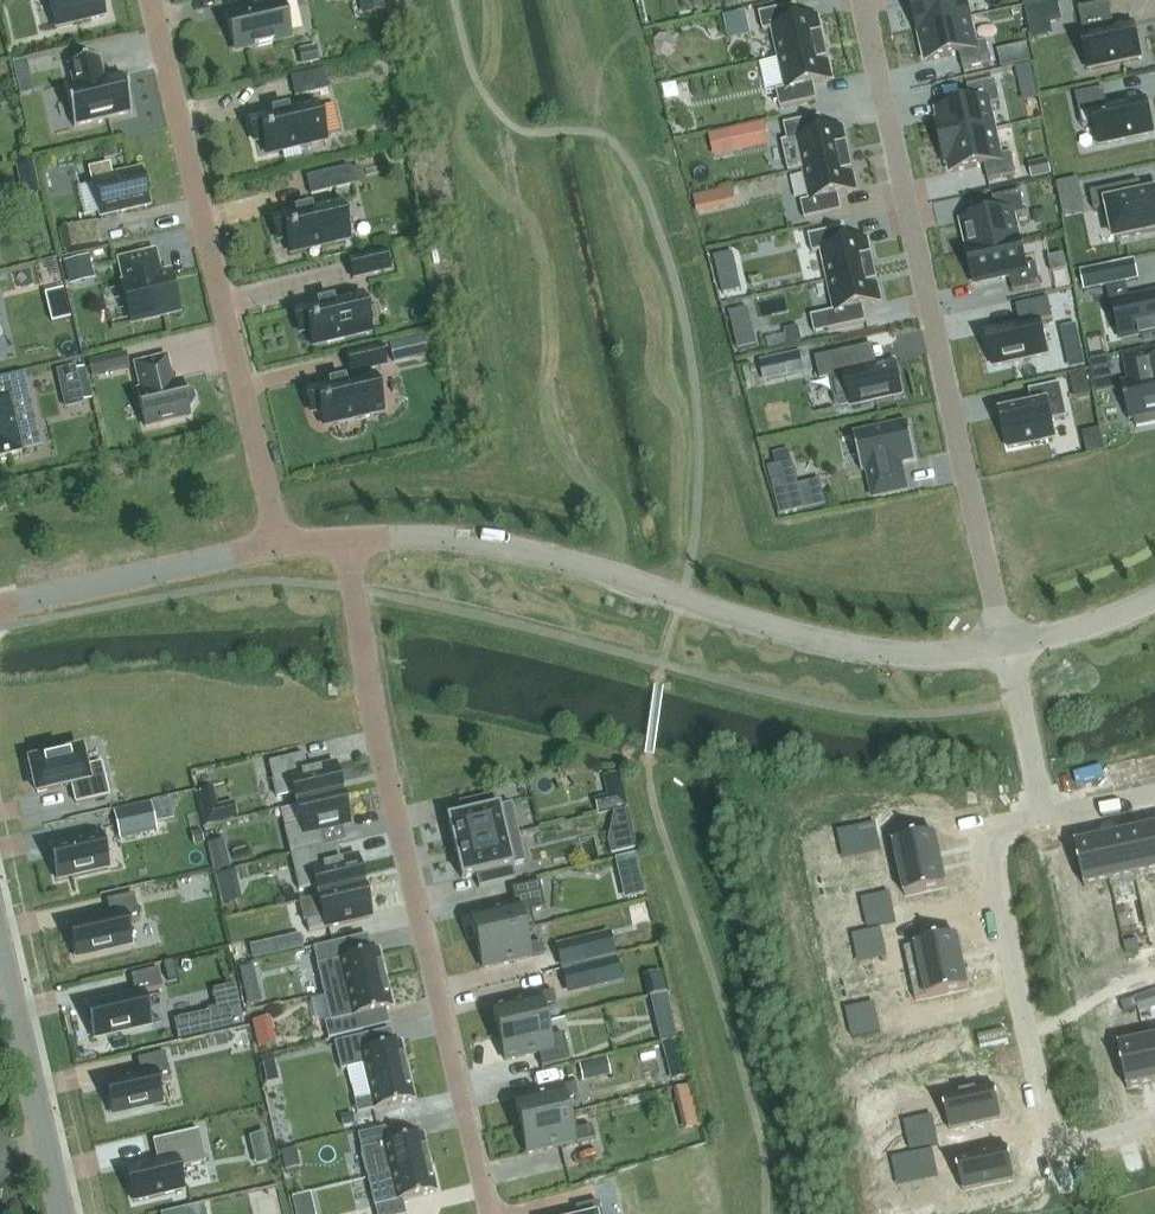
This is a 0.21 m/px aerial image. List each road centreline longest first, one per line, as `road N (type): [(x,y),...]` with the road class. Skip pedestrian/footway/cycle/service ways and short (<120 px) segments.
road 1 (unclassified): [(347,543),(376,750),(492,1213)]
road 2 (unclassified): [(347,543),(499,545),(814,643),(893,657),(1005,647)]
road 3 (residential): [(1005,647),(861,0)]
road 4 (residential): [(150,0),(279,546)]
road 5 (unclassified): [(1154,1124),(1052,1157),(981,830)]
road 6 (unclassified): [(0,609),(279,546)]
road 7 (unclassified): [(63,1213),(0,936)]
road 8 (unclassified): [(1042,817),(1005,647)]
road 9 (unclassified): [(1005,647),(1062,636),(1154,598)]

